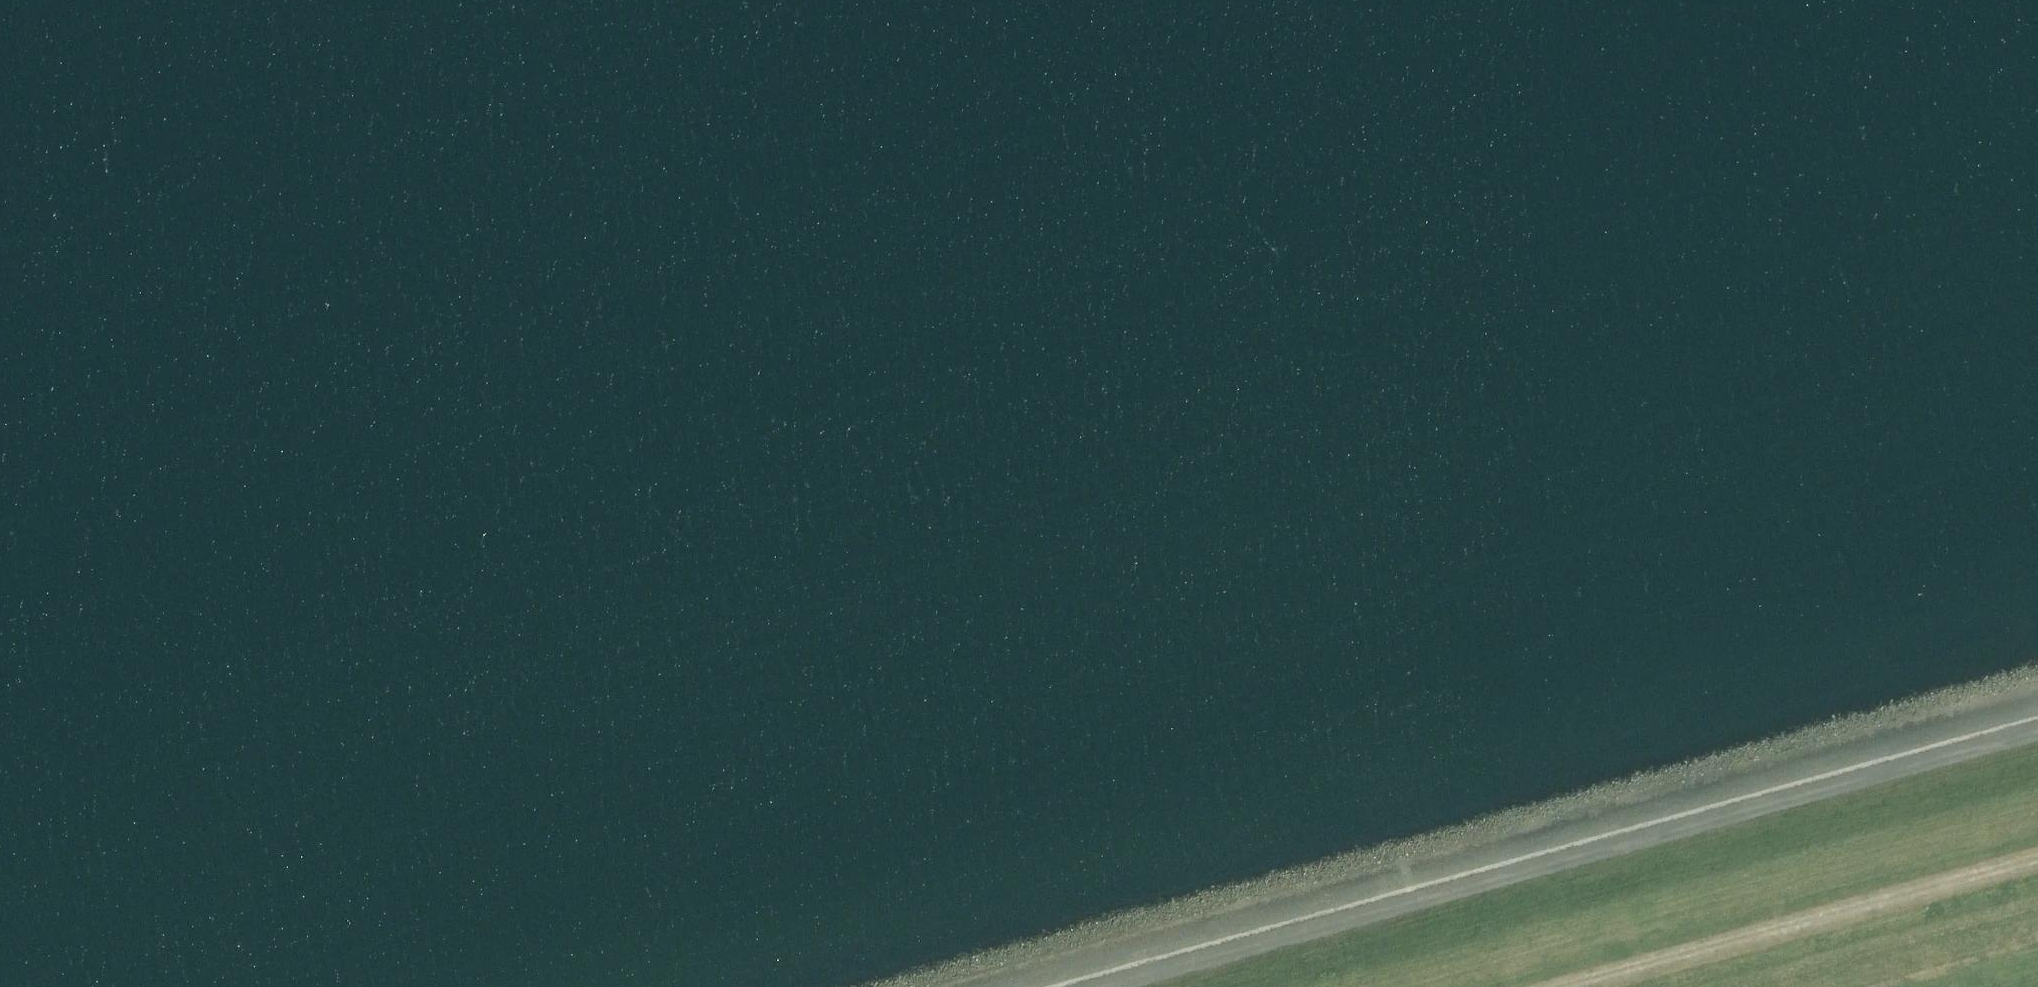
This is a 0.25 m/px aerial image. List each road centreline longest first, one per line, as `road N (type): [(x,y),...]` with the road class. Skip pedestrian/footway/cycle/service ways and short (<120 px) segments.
road 1 (track): [(1557,986),(2037,855)]

